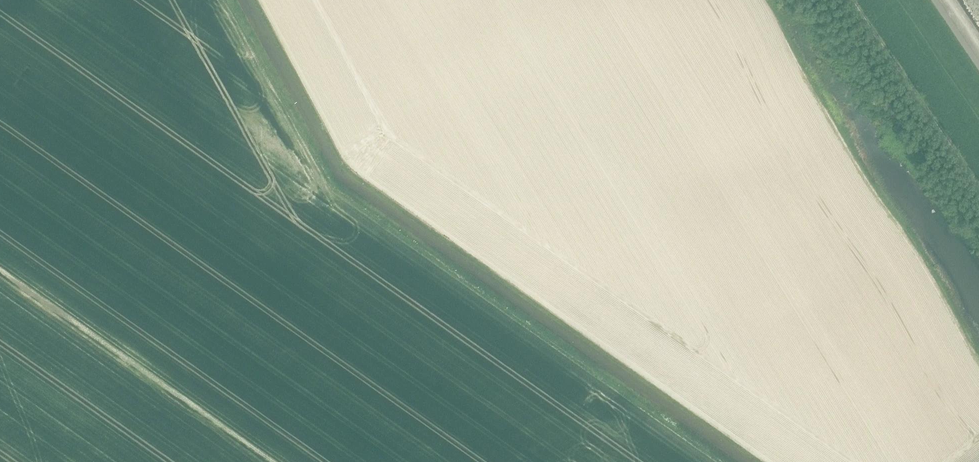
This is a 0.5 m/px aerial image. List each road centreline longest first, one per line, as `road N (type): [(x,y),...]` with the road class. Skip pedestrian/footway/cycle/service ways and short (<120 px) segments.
road 1 (track): [(978,185),(852,0)]

